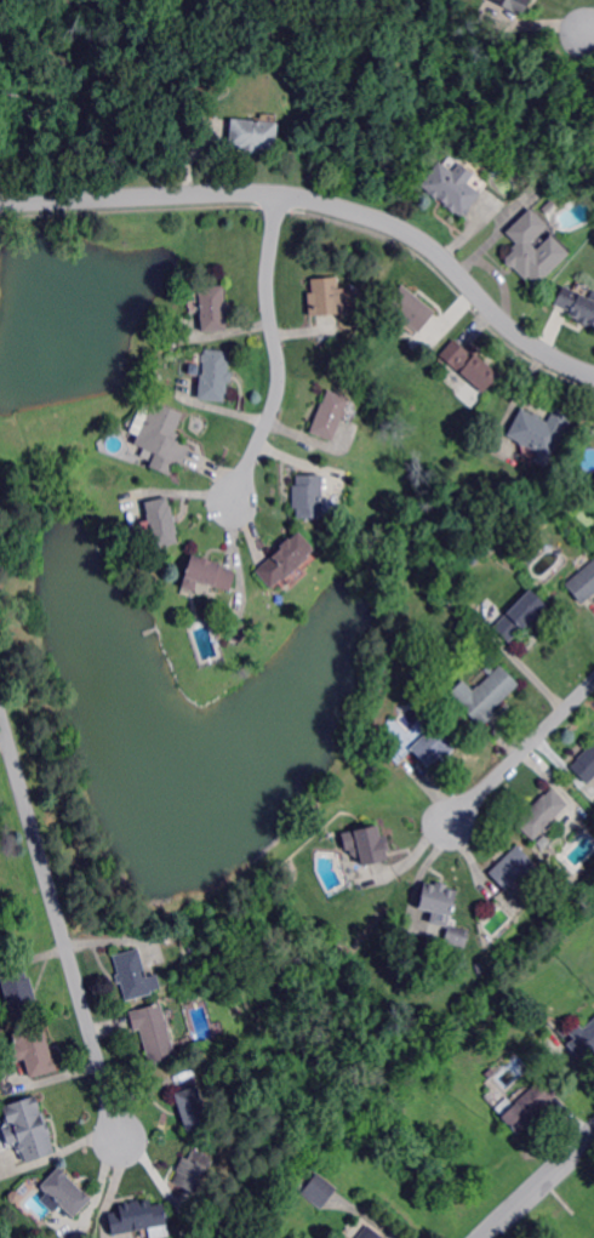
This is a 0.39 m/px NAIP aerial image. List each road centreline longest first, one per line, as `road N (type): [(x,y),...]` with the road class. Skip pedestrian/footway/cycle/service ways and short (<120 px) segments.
road 1 (residential): [(593,375),(530,342),(421,239),(320,202),(242,193),(0,204)]
road 2 (residential): [(0,706),(122,1140)]
road 3 (residential): [(281,195),(270,276),(279,396),(235,501)]
road 4 (residential): [(593,684),(452,823)]
road 5 (residential): [(593,1133),(484,1237)]

